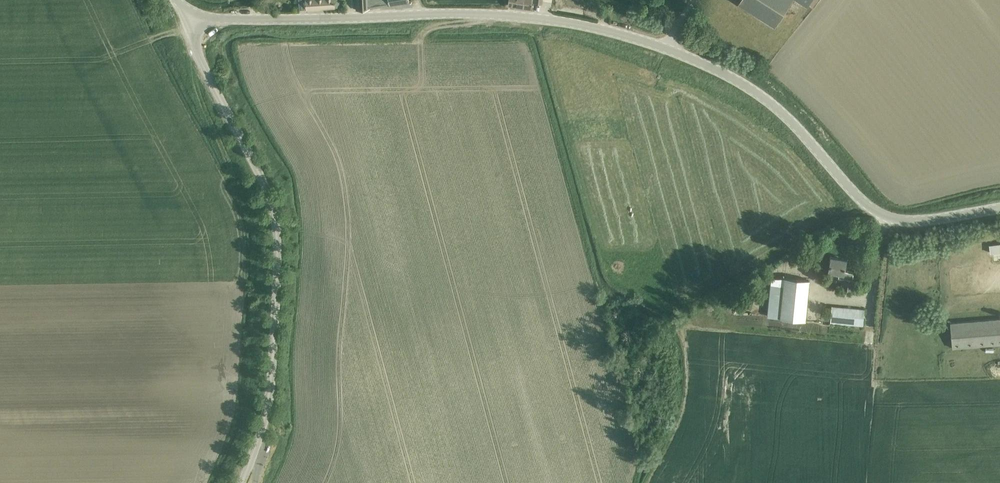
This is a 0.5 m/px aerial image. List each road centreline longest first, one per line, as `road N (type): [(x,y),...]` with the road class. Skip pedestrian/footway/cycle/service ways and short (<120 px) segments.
road 1 (tertiary): [(999,208),(914,221),(886,216),(752,89),(663,47),(602,29),(493,14),(191,17)]
road 2 (tertiary): [(244,482),(269,418),(279,263),(273,206),(195,42),(191,17)]

